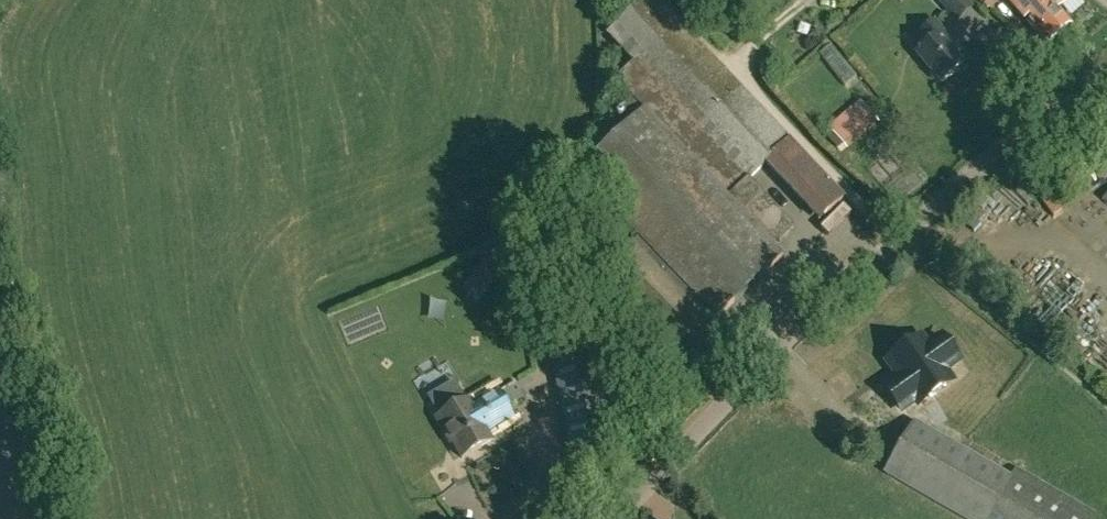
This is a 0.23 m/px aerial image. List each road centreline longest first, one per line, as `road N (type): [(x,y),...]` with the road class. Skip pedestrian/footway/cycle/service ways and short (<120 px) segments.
road 1 (unclassified): [(616,518),(793,334),(1003,146),(1106,89)]

